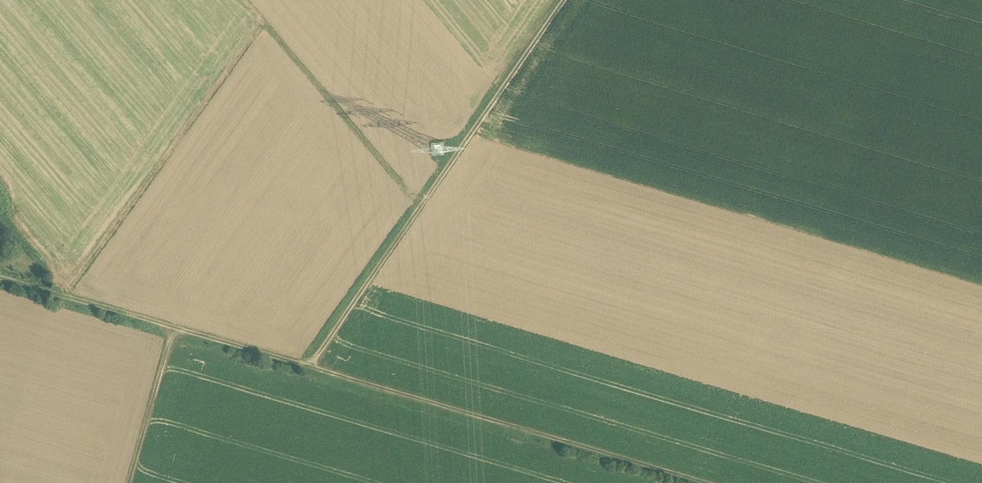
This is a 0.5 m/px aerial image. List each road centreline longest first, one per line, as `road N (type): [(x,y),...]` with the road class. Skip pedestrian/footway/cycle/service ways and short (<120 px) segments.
road 1 (track): [(567,0),(311,367)]
road 2 (track): [(311,367),(709,482)]
road 3 (track): [(265,23),(72,297)]
road 4 (track): [(0,276),(311,367)]
road 5 (track): [(421,207),(245,0)]
road 6 (track): [(173,327),(129,482)]

